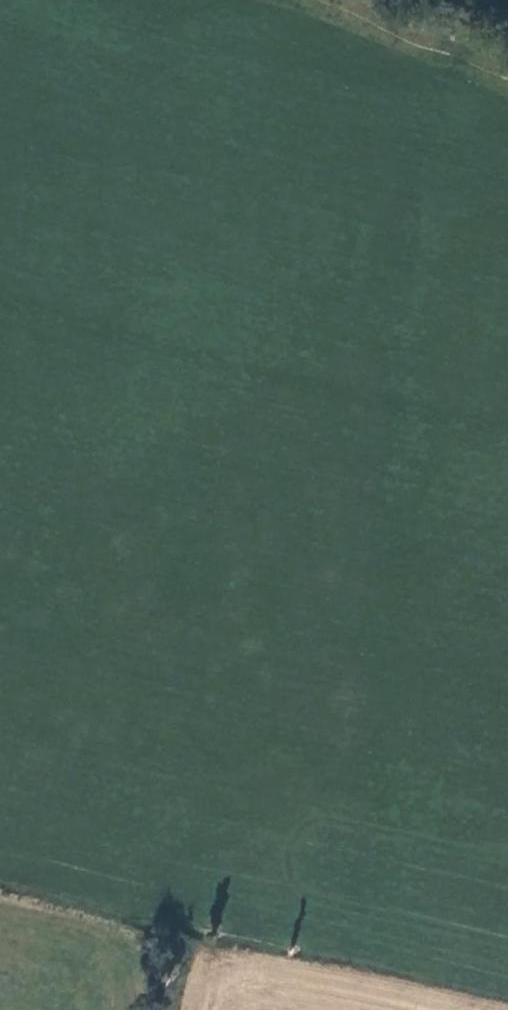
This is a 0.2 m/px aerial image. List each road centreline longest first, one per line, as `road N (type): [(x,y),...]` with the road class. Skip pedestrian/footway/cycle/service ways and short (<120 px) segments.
road 1 (track): [(0,868),(507,992)]

